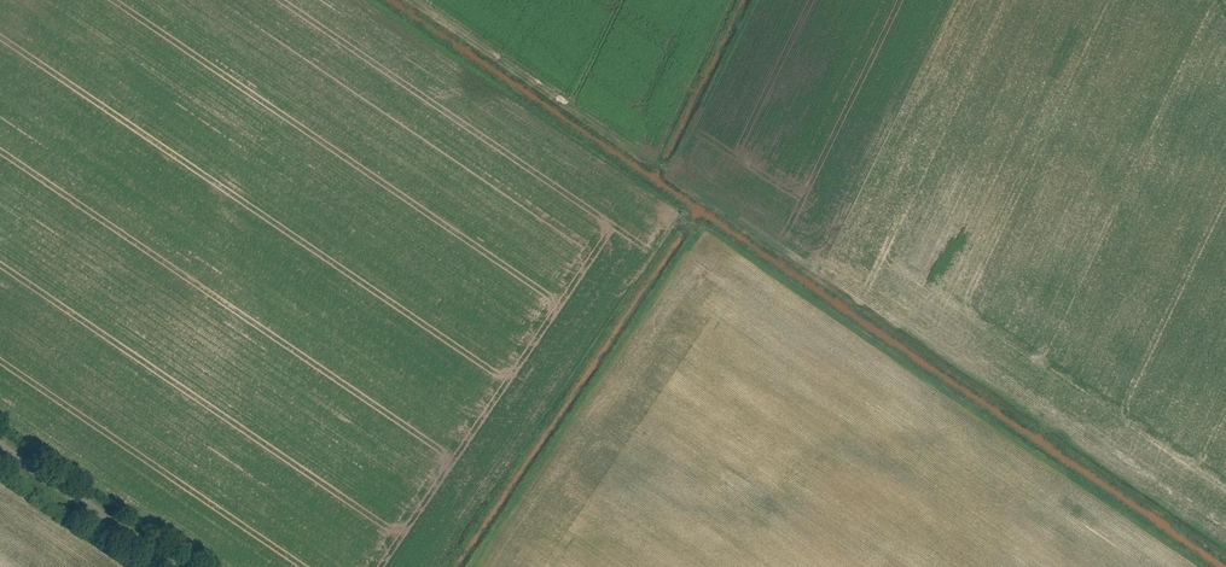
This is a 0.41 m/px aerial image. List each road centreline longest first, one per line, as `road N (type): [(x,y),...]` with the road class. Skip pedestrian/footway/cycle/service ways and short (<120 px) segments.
road 1 (unclassified): [(171,566),(0,449)]

